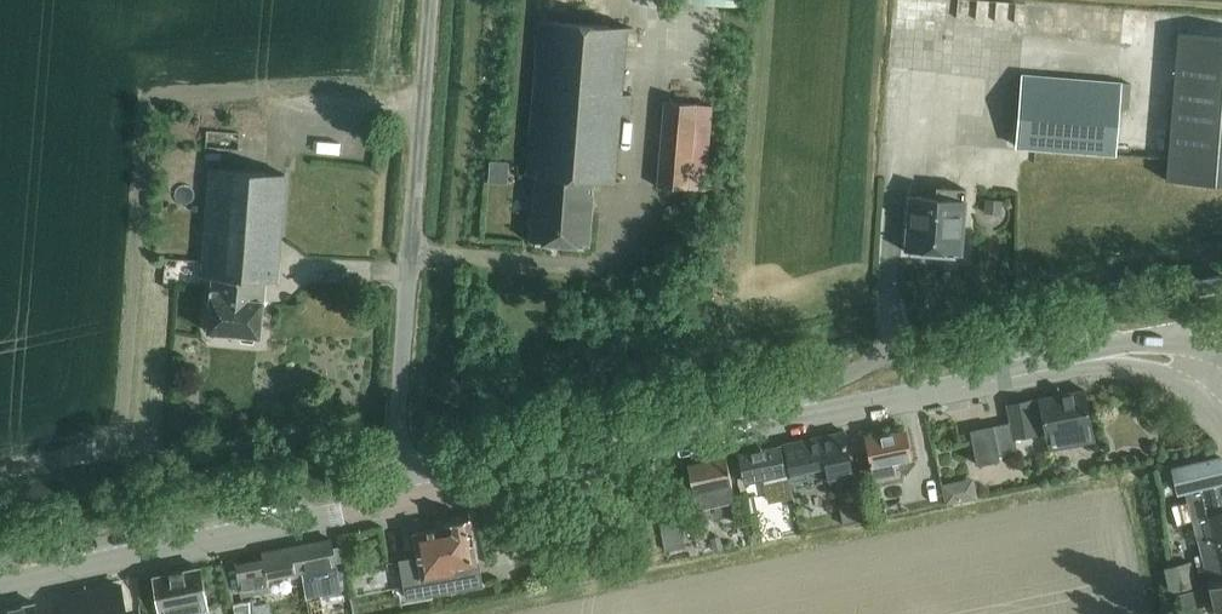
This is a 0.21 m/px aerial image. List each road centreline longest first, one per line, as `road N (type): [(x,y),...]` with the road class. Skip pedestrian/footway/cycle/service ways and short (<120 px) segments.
road 1 (tertiary): [(389,500),(1111,354),(1152,356),(1207,379)]
road 2 (unclassified): [(389,500),(431,0)]
road 3 (tertiary): [(0,588),(389,500)]

